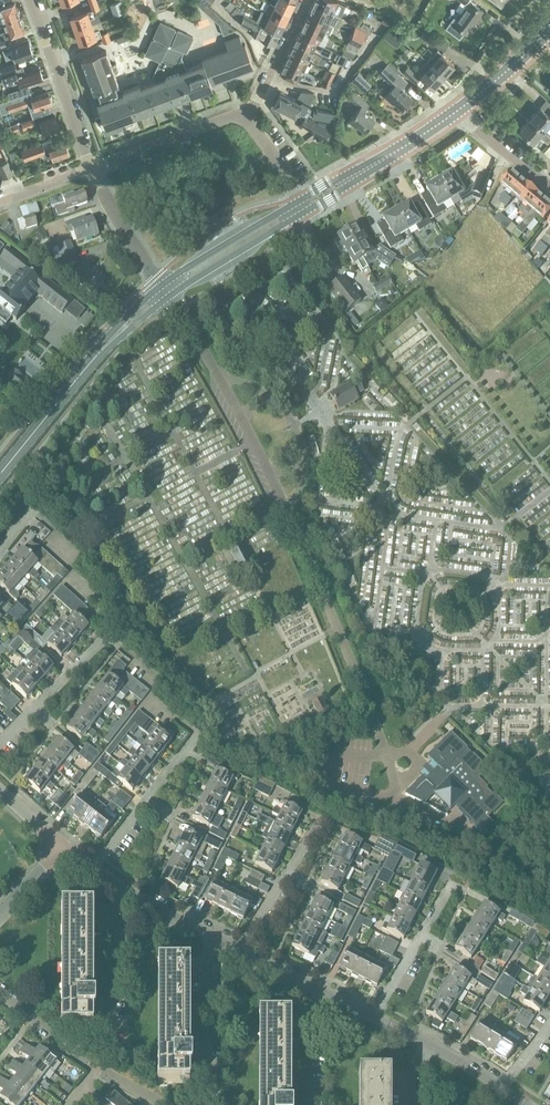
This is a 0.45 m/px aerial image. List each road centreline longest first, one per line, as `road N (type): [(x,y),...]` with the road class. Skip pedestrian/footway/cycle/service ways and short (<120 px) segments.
road 1 (tertiary): [(168,289),(456,112)]
road 2 (unclassified): [(423,734),(406,749),(387,747),(288,514)]
road 3 (tertiary): [(0,471),(61,392),(168,289)]
road 4 (residential): [(93,167),(31,0)]
road 5 (residential): [(0,743),(124,616)]
road 6 (residential): [(93,866),(198,734)]
road 7 (residential): [(204,1101),(204,964),(217,937)]
road 8 (residential): [(93,167),(246,115)]
road 9 (residential): [(112,1046),(111,912),(125,889)]
road 10 (residential): [(372,1016),(455,880)]
road 11 (residential): [(240,948),(323,816)]
road 12 (residential): [(168,289),(104,198),(93,167)]
road 13 (residential): [(246,115),(306,0)]
road 14 (tertiary): [(456,112),(549,29)]
road 15 (residential): [(99,1068),(0,993)]
road 16 (residential): [(549,186),(456,112)]

